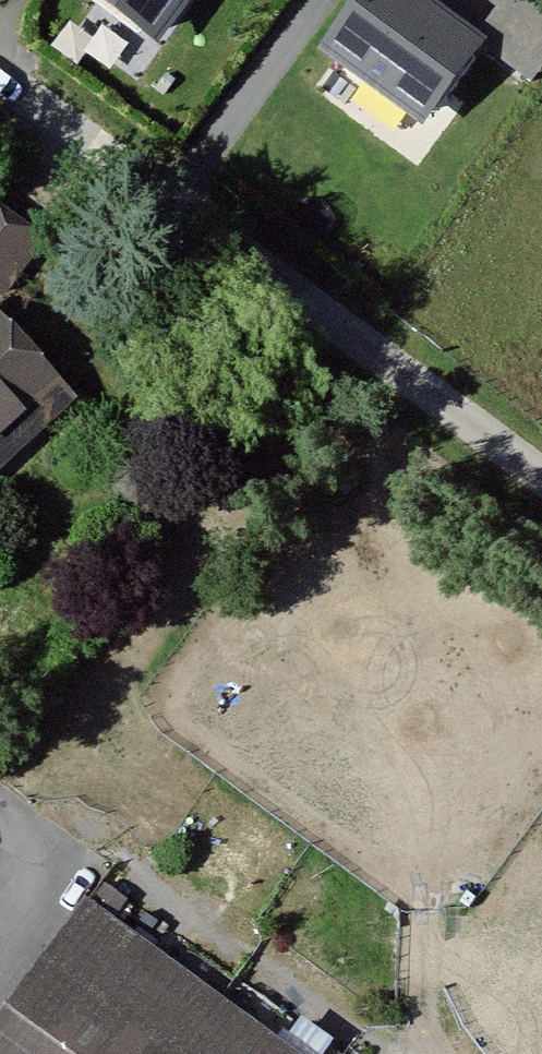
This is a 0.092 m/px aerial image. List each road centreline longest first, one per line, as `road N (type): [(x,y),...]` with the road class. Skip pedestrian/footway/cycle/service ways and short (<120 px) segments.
road 1 (unclassified): [(0,78),(541,476)]
road 2 (track): [(43,849),(97,835),(142,859),(236,962),(371,1053)]
road 3 (track): [(432,1053),(421,917)]
road 4 (residential): [(0,817),(43,849),(0,911)]

